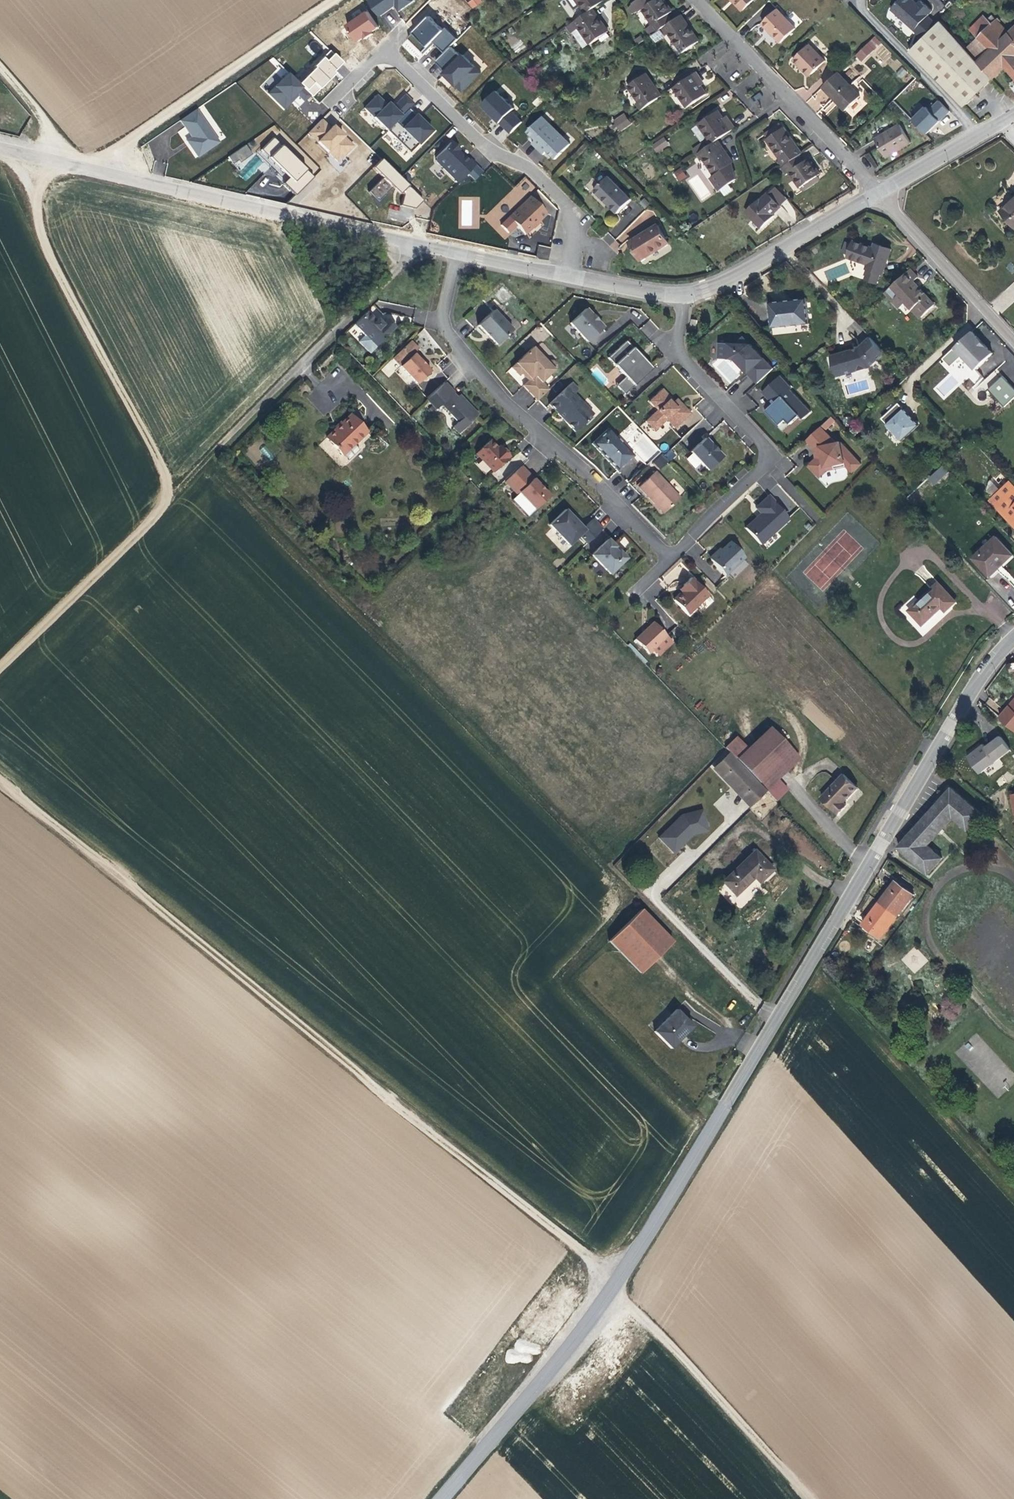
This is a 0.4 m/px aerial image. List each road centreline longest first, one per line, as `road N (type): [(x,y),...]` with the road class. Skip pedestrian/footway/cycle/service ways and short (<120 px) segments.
road 1 (track): [(0,777),(618,1280),(813,1498)]
road 2 (tertiary): [(443,1498),(618,1280),(935,749),(1013,637)]
road 3 (residential): [(452,250),(442,315),(448,335),(512,409),(671,555),(767,454),(678,355),(683,293)]
road 4 (residential): [(562,274),(572,210),(493,151),(388,45),(338,97)]
road 5 (unclassified): [(25,152),(58,268),(175,495)]
road 6 (residential): [(175,495),(426,243)]
road 7 (tertiary): [(426,243),(98,167)]
road 8 (residential): [(98,167),(334,0)]
road 9 (residential): [(880,189),(700,0)]
road 10 (track): [(175,495),(0,667)]
road 11 (tertiary): [(880,189),(713,287),(683,293)]
road 12 (residential): [(1013,340),(880,189)]
road 13 (residential): [(979,132),(853,0)]
road 14 (track): [(0,67),(83,164)]
road 15 (tertiary): [(683,293),(562,274)]

